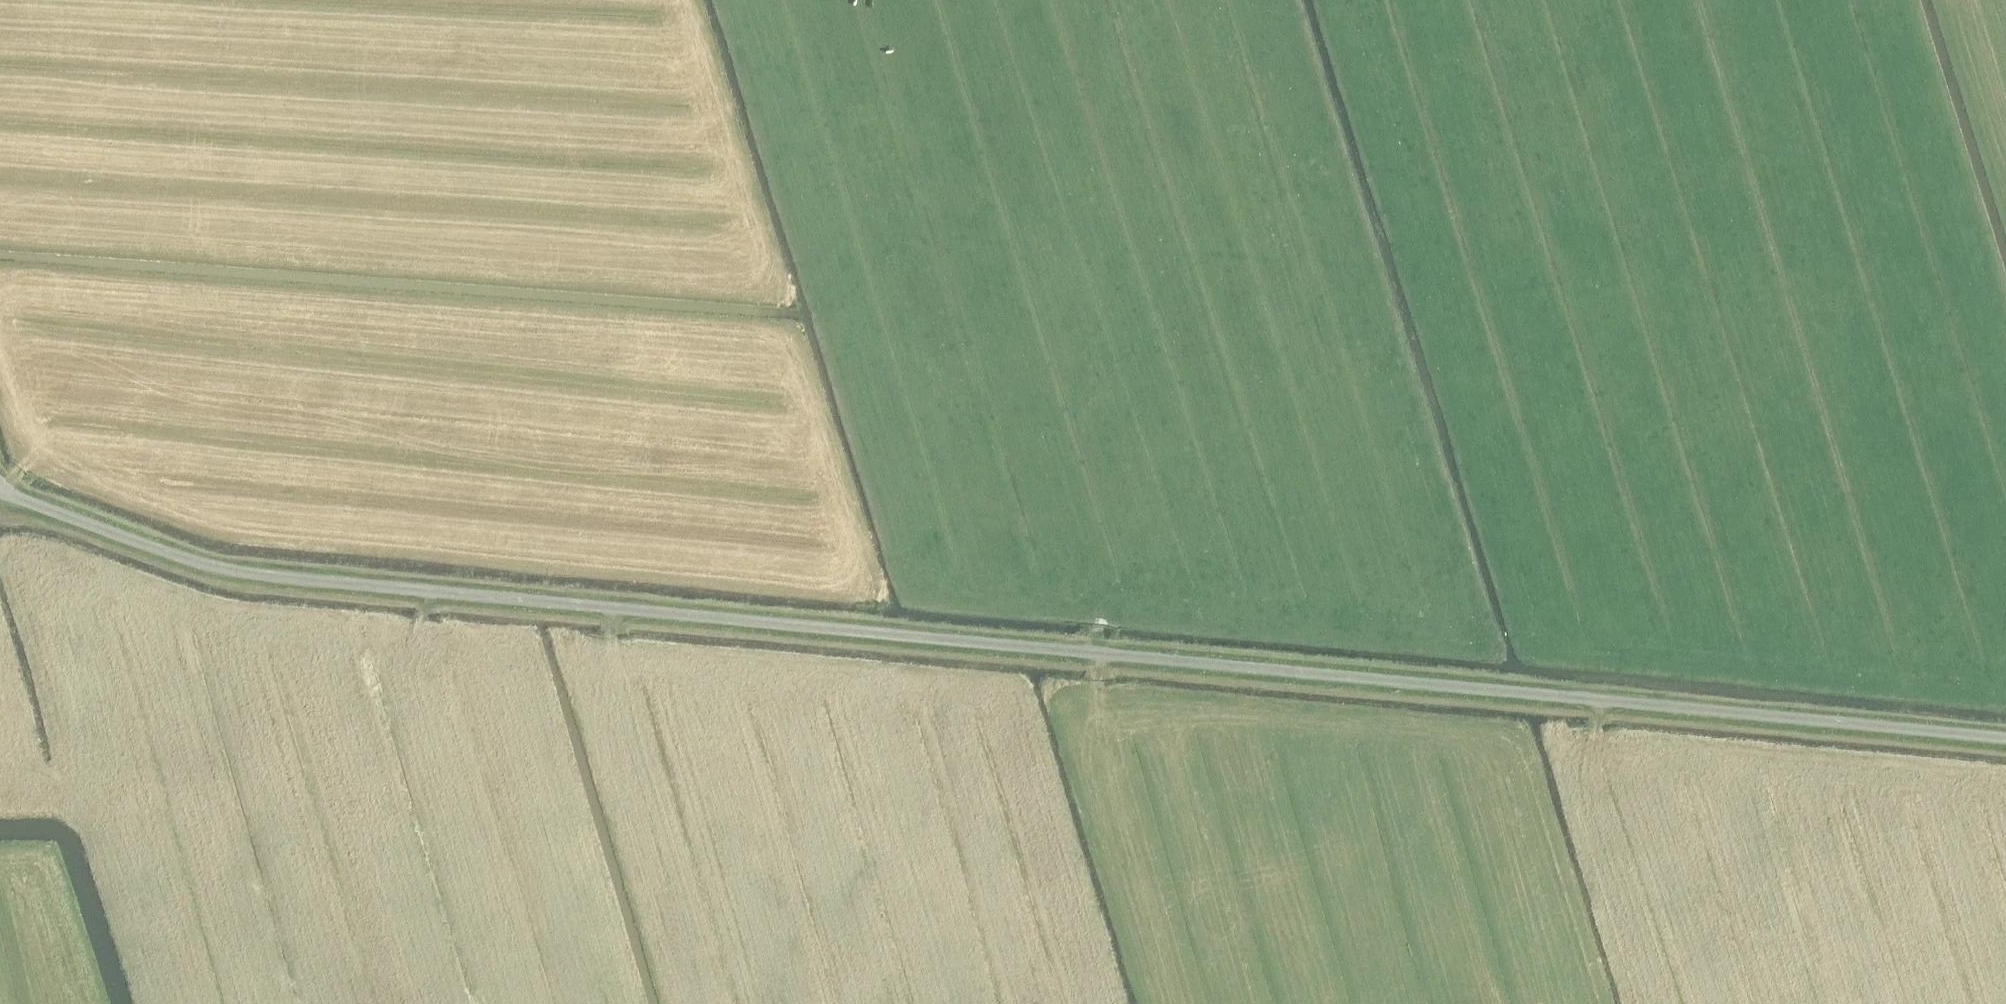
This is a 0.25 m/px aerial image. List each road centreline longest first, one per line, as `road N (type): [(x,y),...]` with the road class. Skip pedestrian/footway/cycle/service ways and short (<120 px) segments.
road 1 (unclassified): [(0,494),(210,577),(2005,738)]

